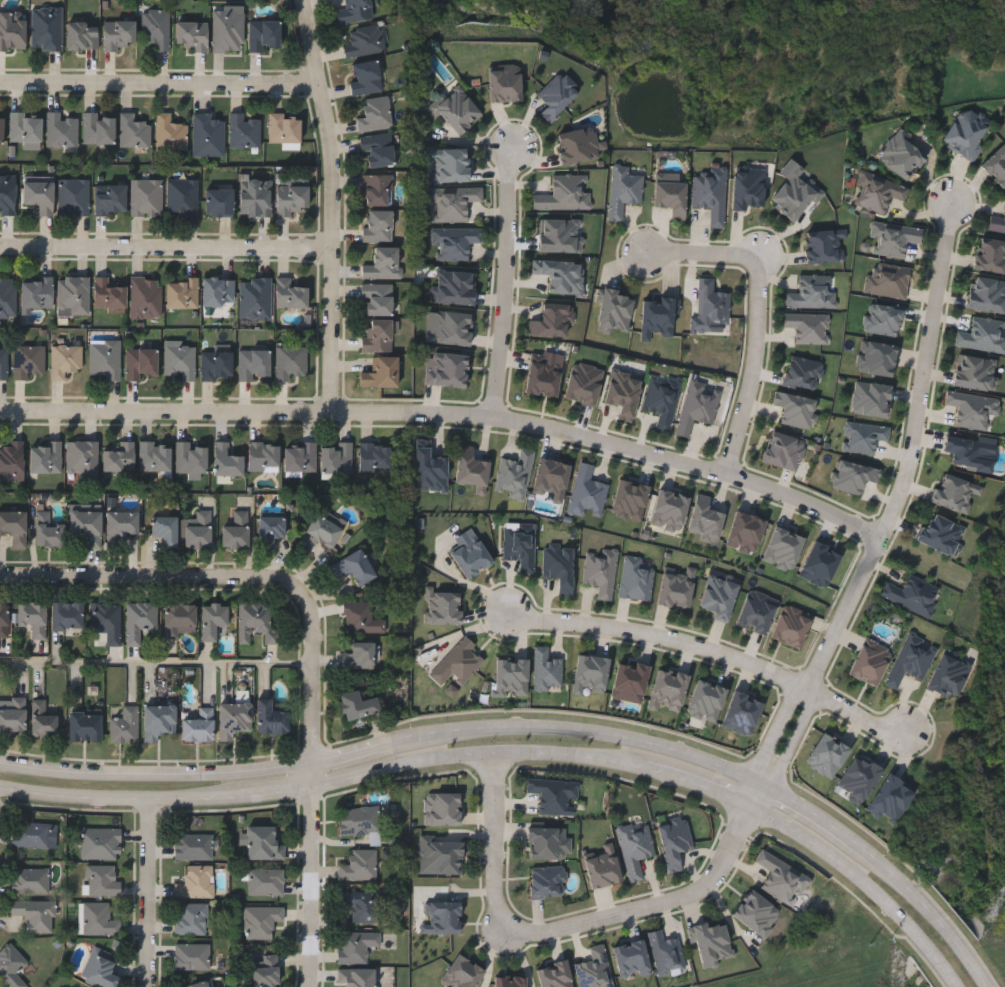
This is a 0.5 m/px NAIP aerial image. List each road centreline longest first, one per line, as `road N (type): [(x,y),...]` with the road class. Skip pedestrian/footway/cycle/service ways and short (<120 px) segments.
road 1 (secondary): [(0,792),(84,802),(227,801),(495,753),(630,762),(754,807),(811,840),(875,891),(959,986)]
road 2 (residential): [(0,414),(526,421),(728,473),(880,536)]
road 3 (residential): [(808,689),(906,480),(954,203)]
road 4 (residential): [(0,580),(296,587),(309,606),(314,763)]
road 5 (residential): [(509,611),(680,641),(751,663),(883,731),(912,732)]
road 6 (residential): [(337,416),(338,188),(309,0)]
road 7 (secondary): [(755,778),(615,732),(548,724),(449,731),(380,747)]
road 8 (residential): [(335,253),(0,246)]
road 9 (residential): [(327,95),(0,85)]
road 10 (secondary): [(314,763),(146,780),(0,769)]
road 11 (residential): [(509,921),(549,932),(696,893),(728,861),(754,807)]
road 12 (residential): [(493,417),(512,151)]
road 13 (residential): [(314,763),(315,986)]
road 14 (residential): [(728,473),(755,373),(755,264)]
road 15 (secondary): [(988,986),(943,924),(853,839)]
road 16 (residential): [(152,986),(149,803)]
road 17 (residential): [(495,753),(496,880),(509,921)]

